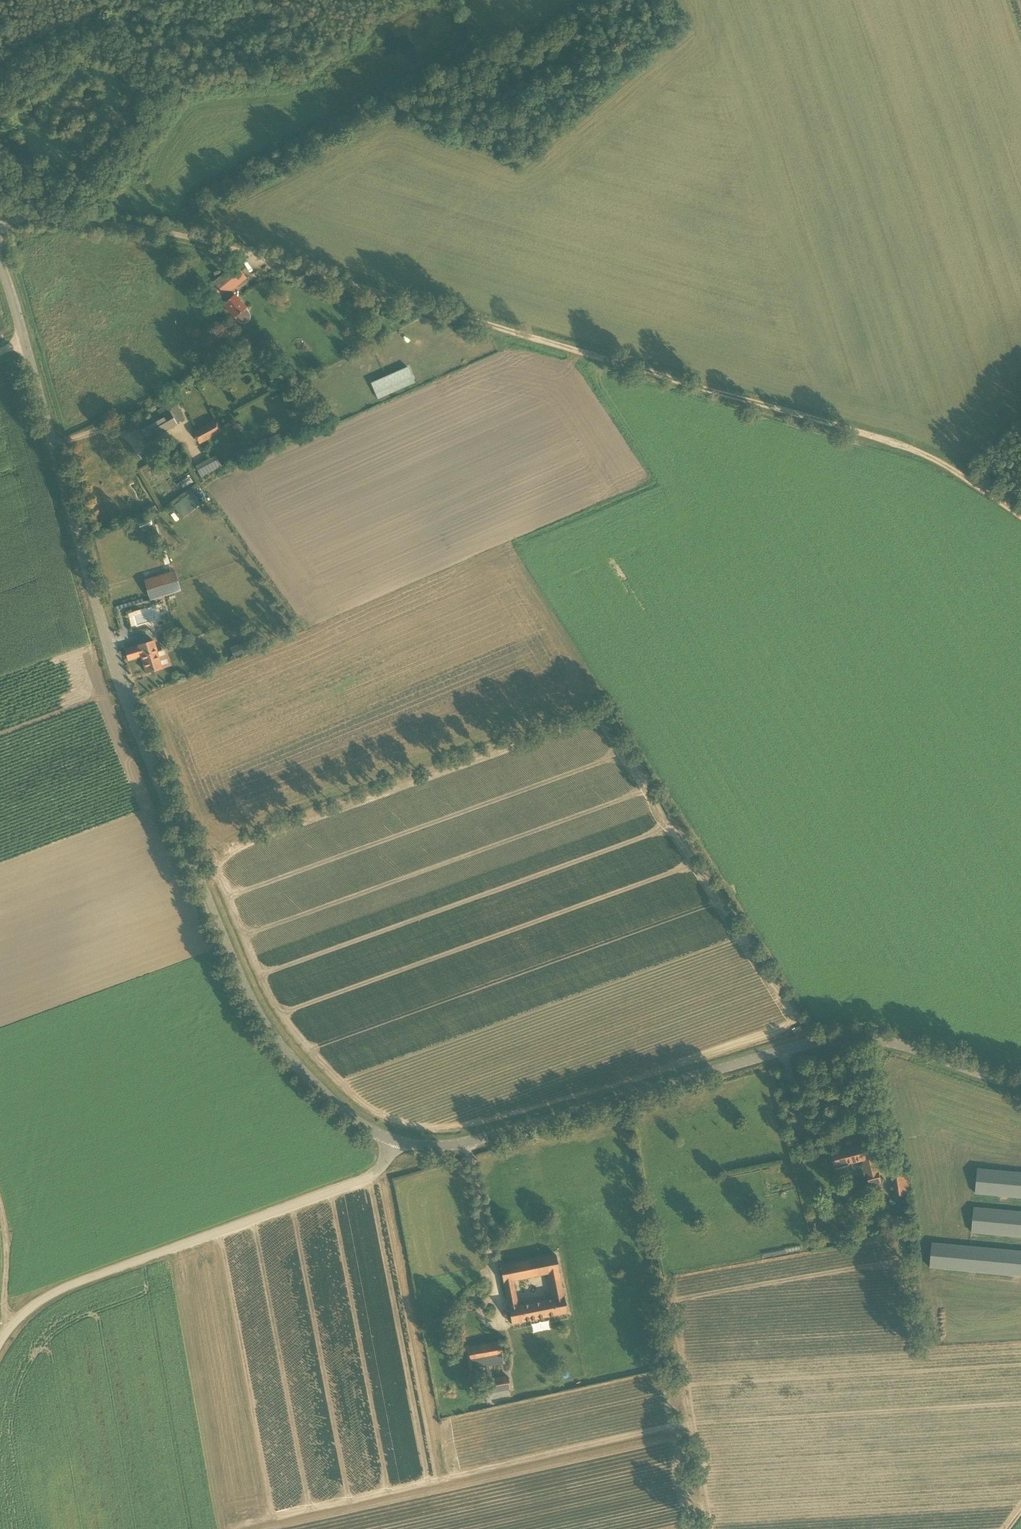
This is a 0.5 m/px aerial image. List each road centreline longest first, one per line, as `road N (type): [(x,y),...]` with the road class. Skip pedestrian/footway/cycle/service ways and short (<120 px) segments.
road 1 (tertiary): [(399,1134),(372,1121),(306,1062),(251,977),(128,682),(0,263)]
road 2 (track): [(1020,515),(948,466),(885,440),(273,261)]
road 3 (tertiary): [(399,1134),(428,1139),(491,1127),(851,1036),(1020,1086)]
road 4 (track): [(182,236),(587,0)]
road 5 (unclassified): [(0,1341),(23,1313),(63,1290),(373,1177),(399,1134)]
road 6 (unclassified): [(273,261),(120,225),(30,216),(0,227)]
road 7 (track): [(0,1201),(12,1241),(3,1336)]

